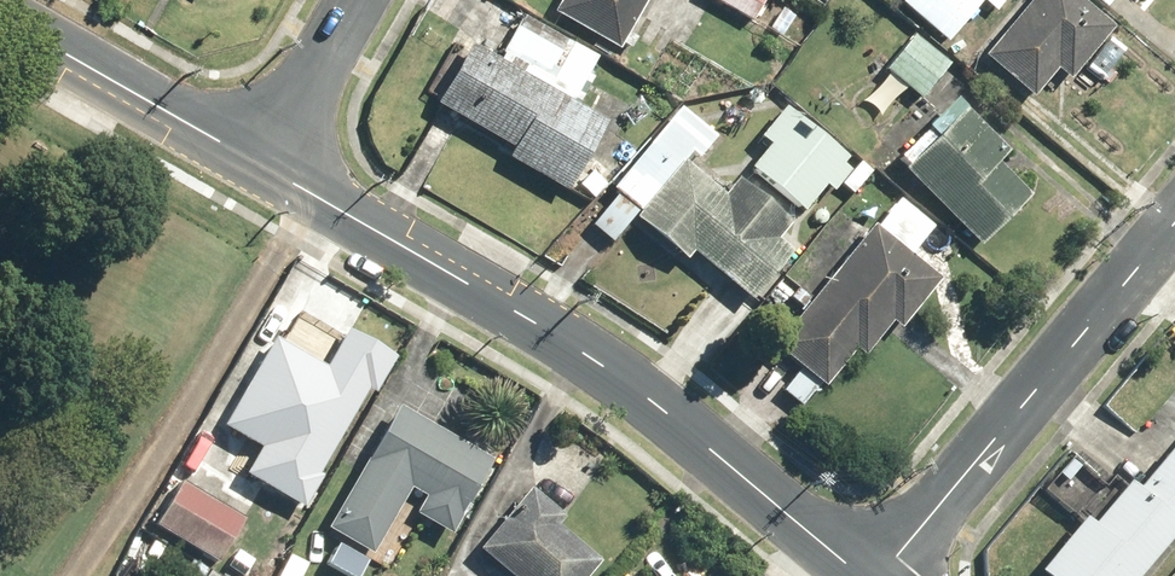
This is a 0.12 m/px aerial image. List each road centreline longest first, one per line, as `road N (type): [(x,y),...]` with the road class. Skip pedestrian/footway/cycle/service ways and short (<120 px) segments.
road 1 (tertiary): [(860,575),(600,366),(263,163)]
road 2 (residential): [(1174,226),(880,575)]
road 3 (tertiary): [(263,163),(0,15)]
road 4 (residential): [(356,0),(263,163)]

